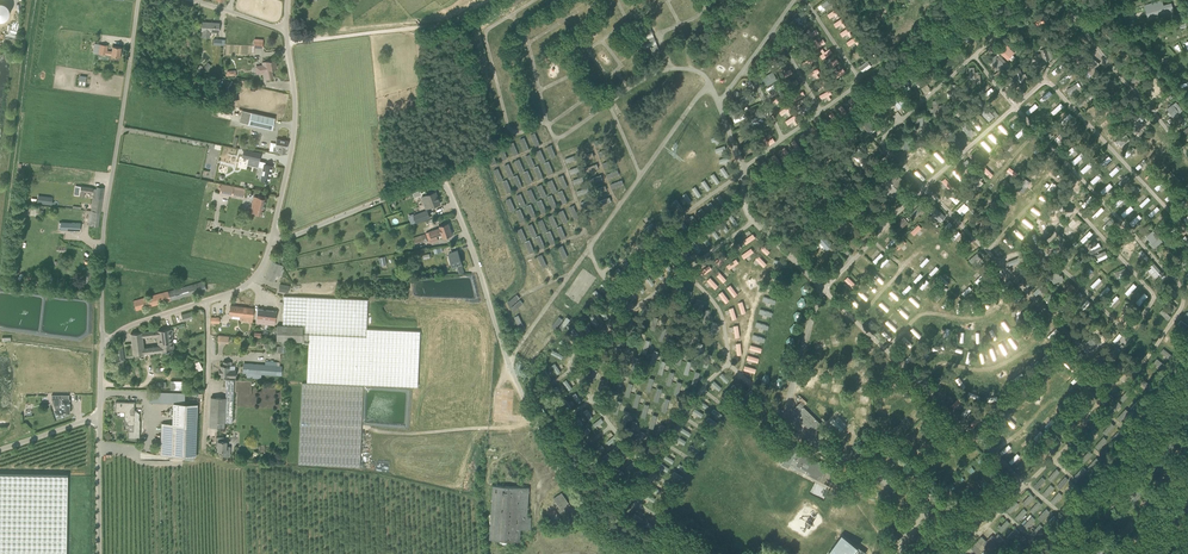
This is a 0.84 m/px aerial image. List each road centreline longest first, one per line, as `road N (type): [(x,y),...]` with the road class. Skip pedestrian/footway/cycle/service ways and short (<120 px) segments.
road 1 (unclassified): [(643,553),(594,517),(570,487),(513,374),(471,245),(440,185),(430,182),(272,238)]
road 2 (unclassified): [(102,338),(104,237),(139,0)]
road 3 (unclassified): [(272,238),(295,124),(286,30)]
road 4 (track): [(488,0),(435,28),(287,44)]
road 5 (track): [(513,374),(496,395),(500,419),(533,467),(547,553)]
road 6 (primary): [(1095,553),(1187,417)]
road 7 (track): [(535,418),(506,428),(387,432)]
road 8 (unclassified): [(204,449),(207,301)]
road 9 (unclassified): [(99,553),(100,418)]

